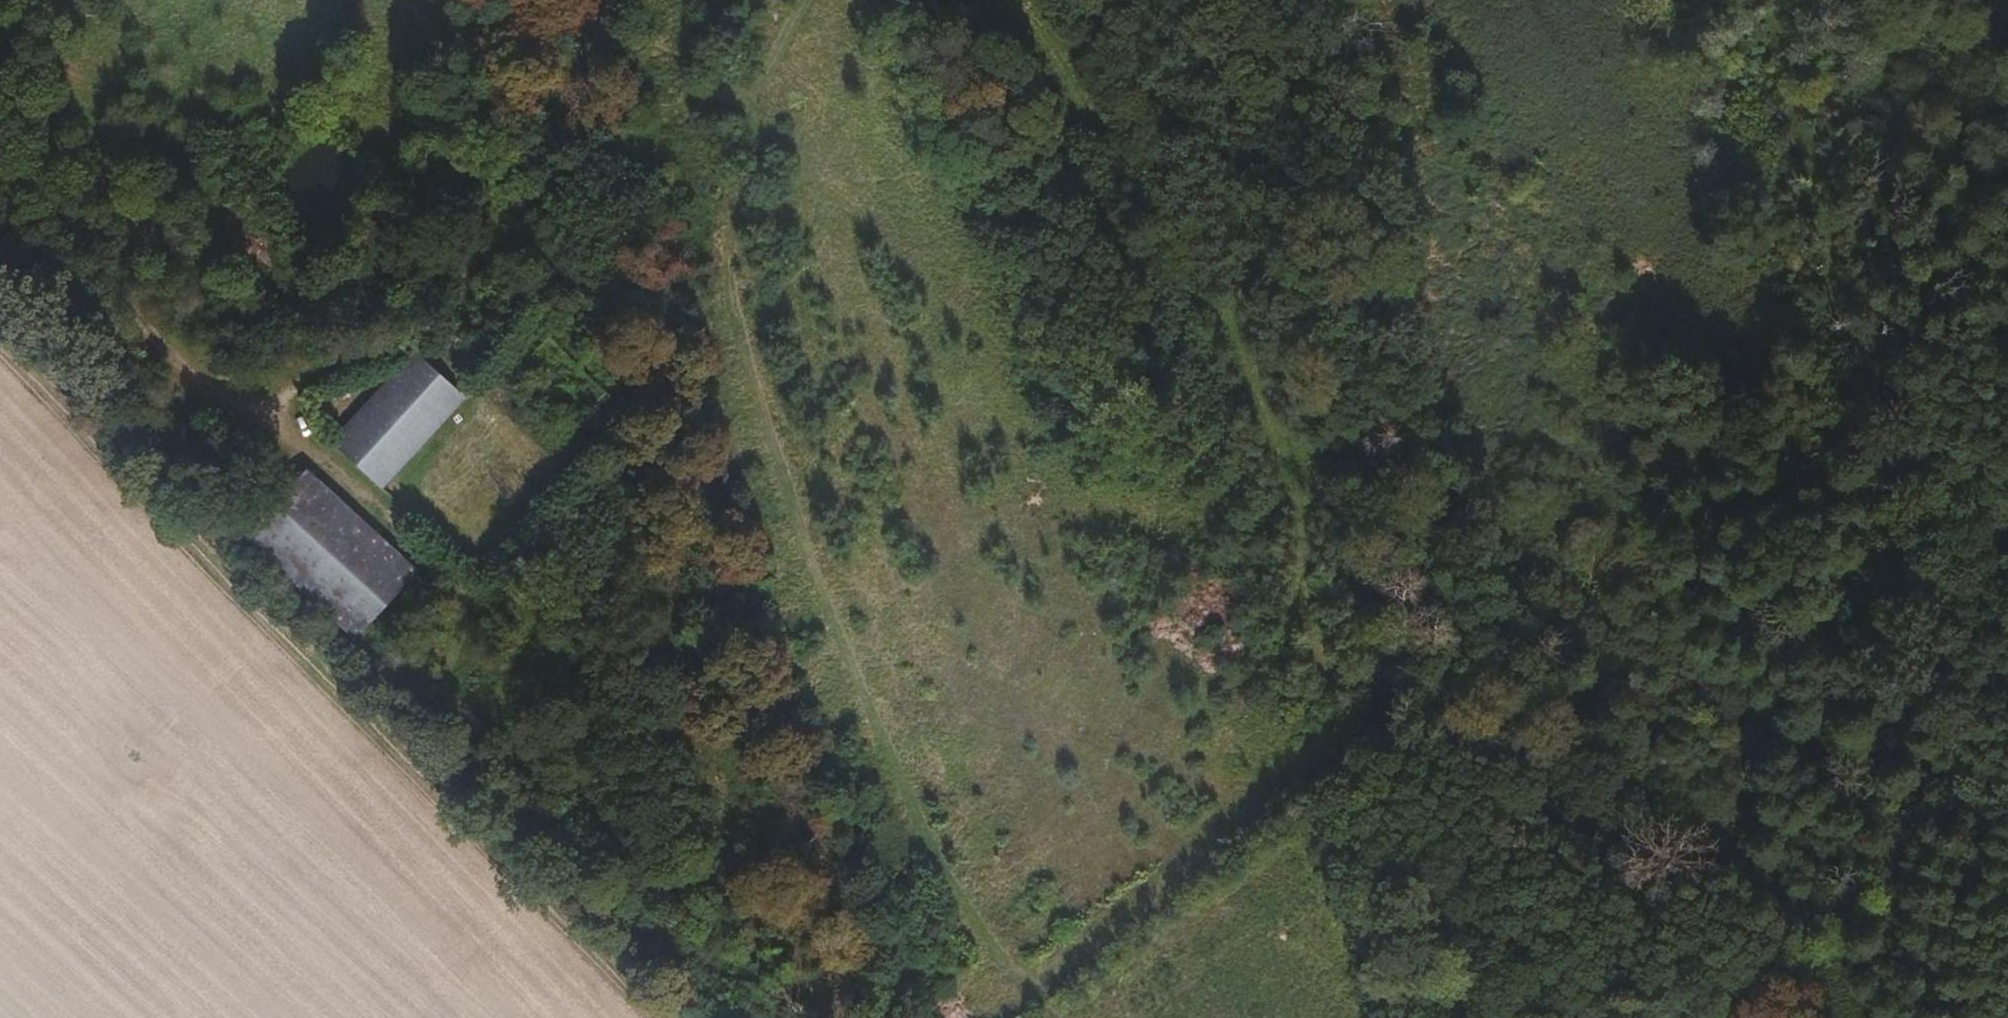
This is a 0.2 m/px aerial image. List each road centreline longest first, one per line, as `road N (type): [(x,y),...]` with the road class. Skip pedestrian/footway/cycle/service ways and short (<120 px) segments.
road 1 (track): [(1759,0),(1933,713),(1750,1017)]
road 2 (track): [(0,158),(255,446),(297,460)]

